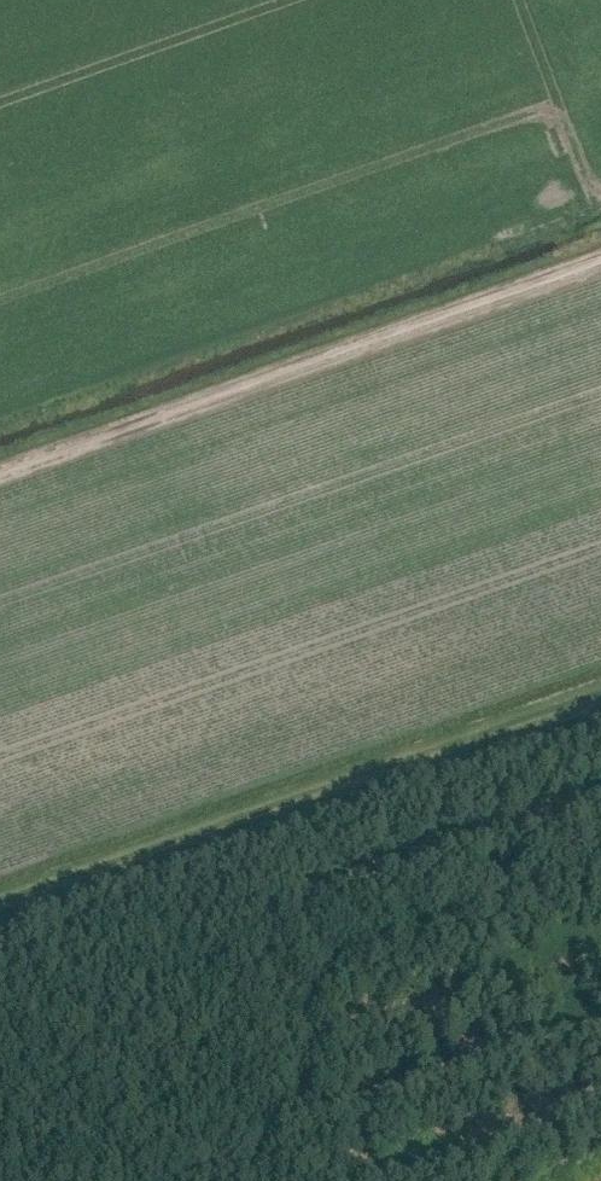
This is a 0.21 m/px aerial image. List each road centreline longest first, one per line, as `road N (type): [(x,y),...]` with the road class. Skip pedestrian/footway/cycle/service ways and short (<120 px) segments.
road 1 (track): [(600,694),(0,904)]

